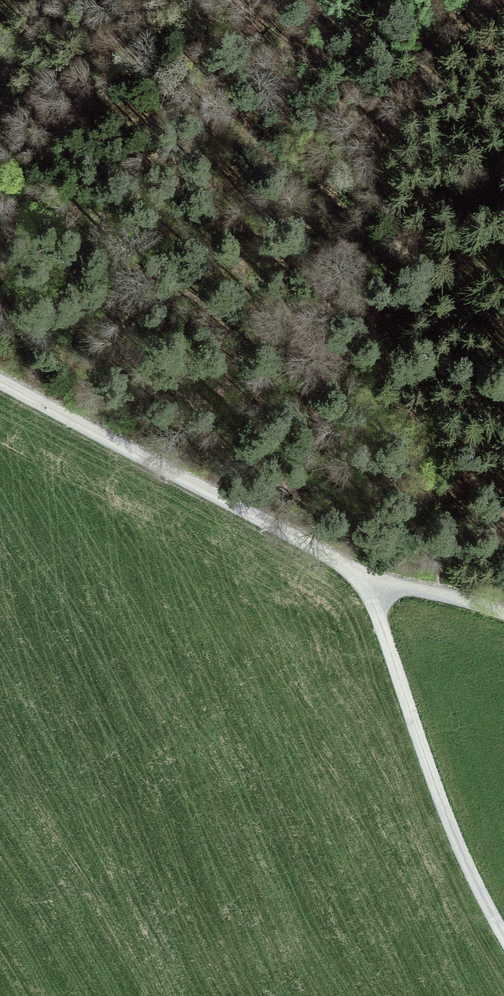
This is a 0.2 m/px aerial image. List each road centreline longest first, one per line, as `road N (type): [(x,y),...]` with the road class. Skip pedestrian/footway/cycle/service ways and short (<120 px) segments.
road 1 (track): [(384,579),(235,510),(0,378)]
road 2 (track): [(384,579),(378,613),(404,696),(442,805),(503,934)]
road 3 (track): [(201,0),(238,68),(256,144),(346,222),(413,247)]
road 4 (track): [(503,614),(384,579)]

